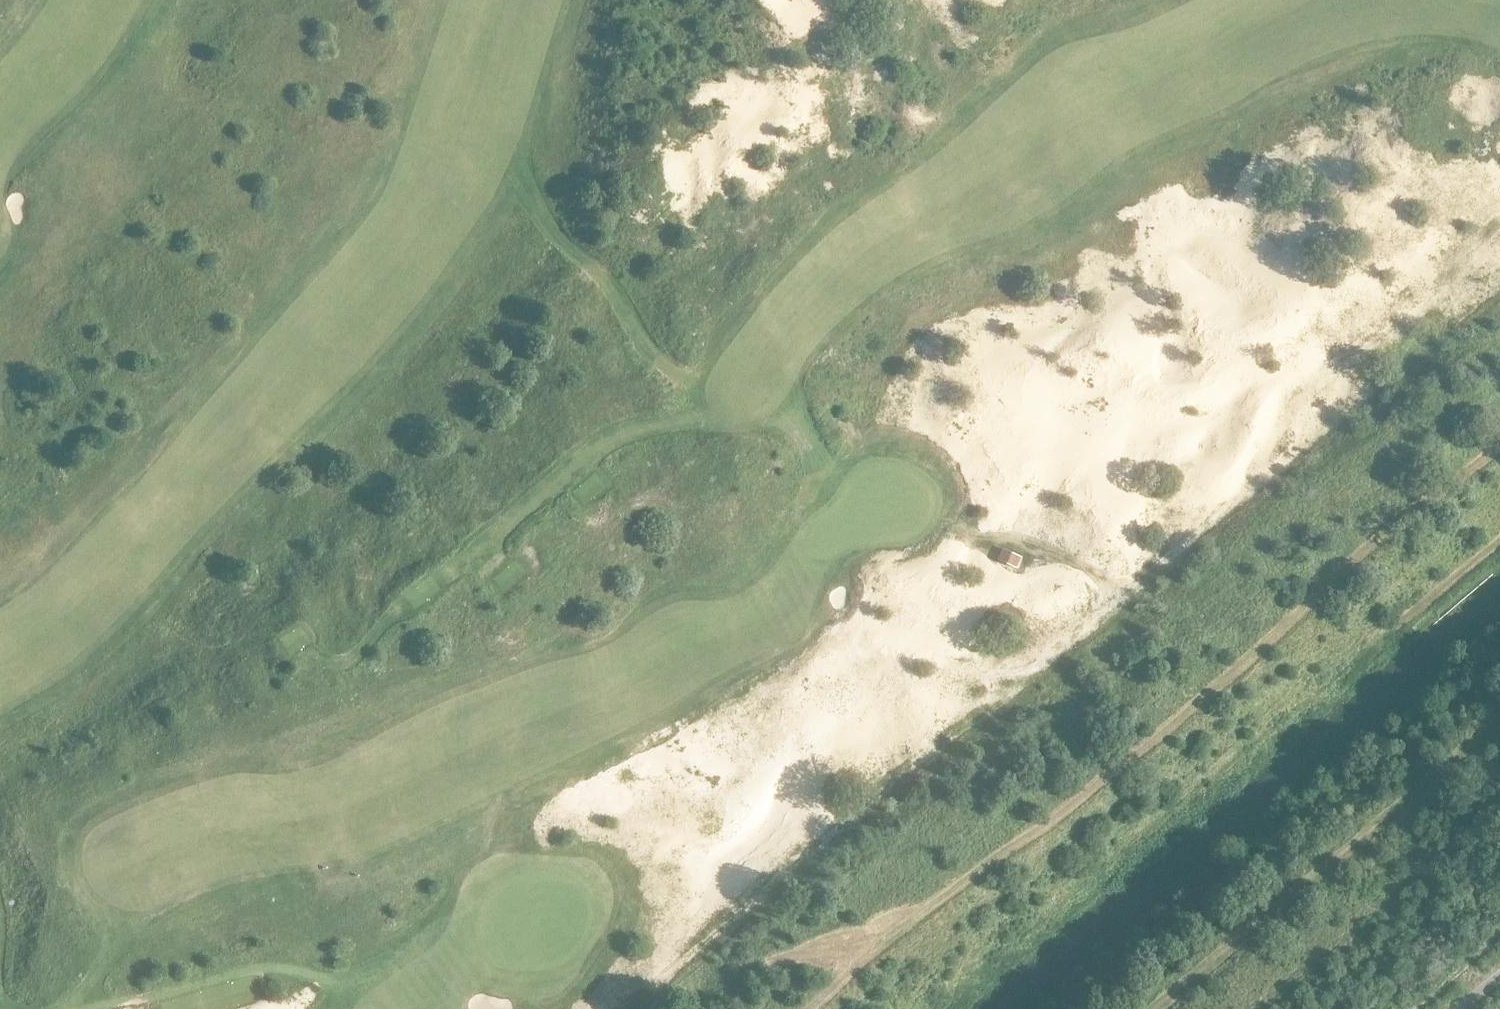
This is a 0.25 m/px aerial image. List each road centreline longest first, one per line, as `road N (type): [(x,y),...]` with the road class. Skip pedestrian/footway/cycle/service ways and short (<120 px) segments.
road 1 (track): [(1499,218),(1479,232),(1451,281),(1412,318),(1345,354),(1262,417),(1237,501),(907,760),(622,1008)]
road 2 (track): [(1499,460),(1362,560),(1254,669),(804,1008)]
road 3 (track): [(1164,1008),(1499,729)]

